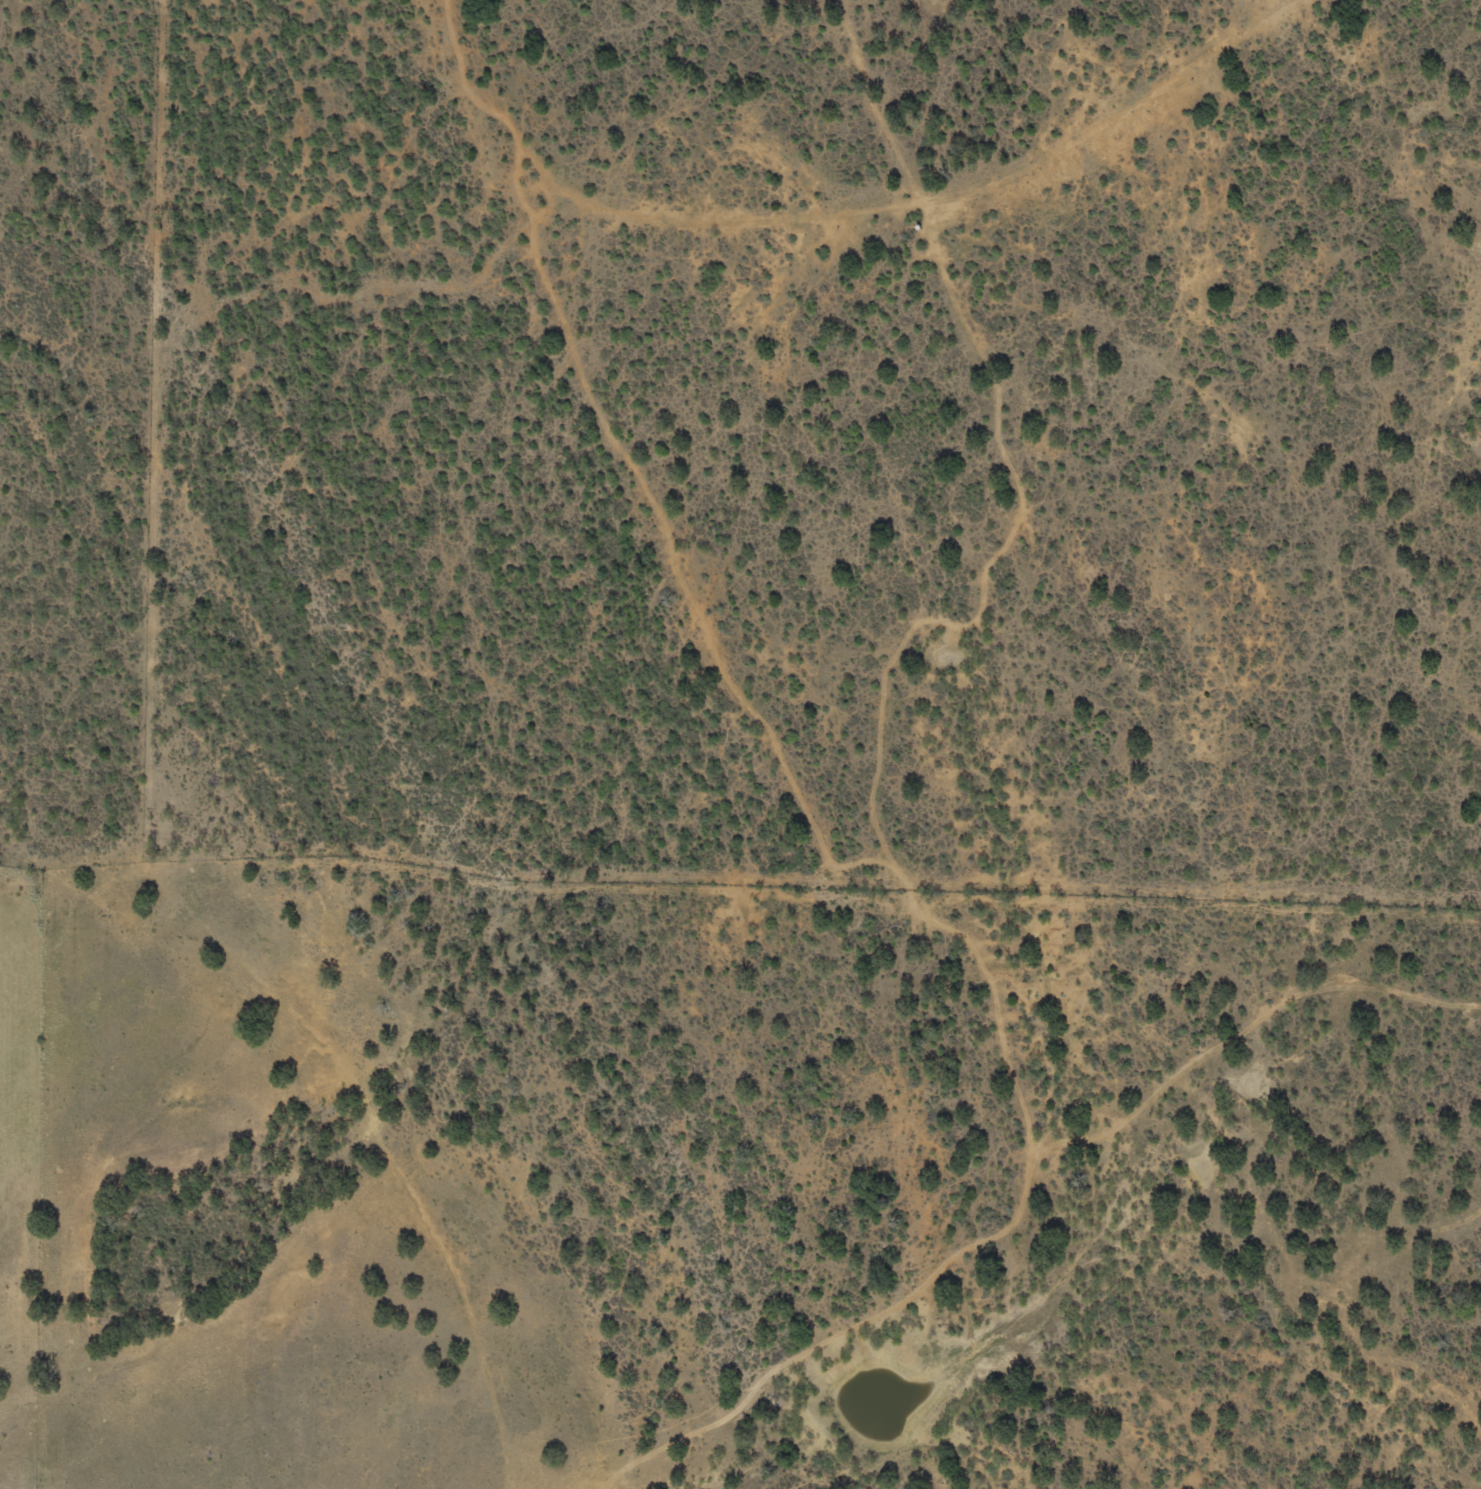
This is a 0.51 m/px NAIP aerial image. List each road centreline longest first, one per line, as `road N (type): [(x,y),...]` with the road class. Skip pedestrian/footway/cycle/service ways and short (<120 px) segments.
road 1 (residential): [(413,0),(429,50),(523,185),(622,224),(756,229),(1107,140),(1390,0)]

